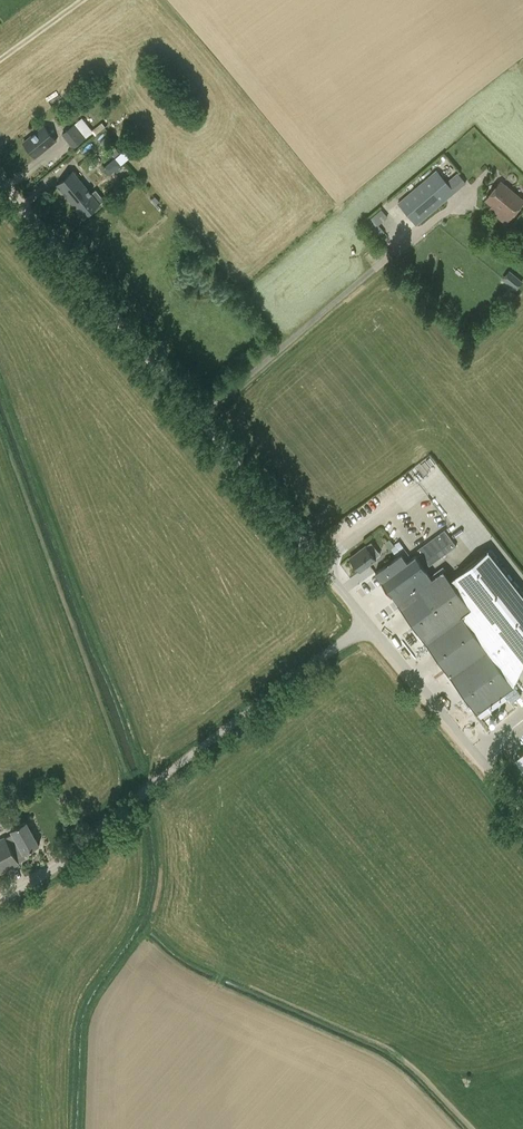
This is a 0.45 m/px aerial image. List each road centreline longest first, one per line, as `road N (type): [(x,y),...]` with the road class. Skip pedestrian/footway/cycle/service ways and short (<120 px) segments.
road 1 (unclassified): [(368,624),(0,183)]
road 2 (unclassified): [(0,896),(50,870),(368,624)]
road 3 (unclassified): [(522,807),(368,624)]

